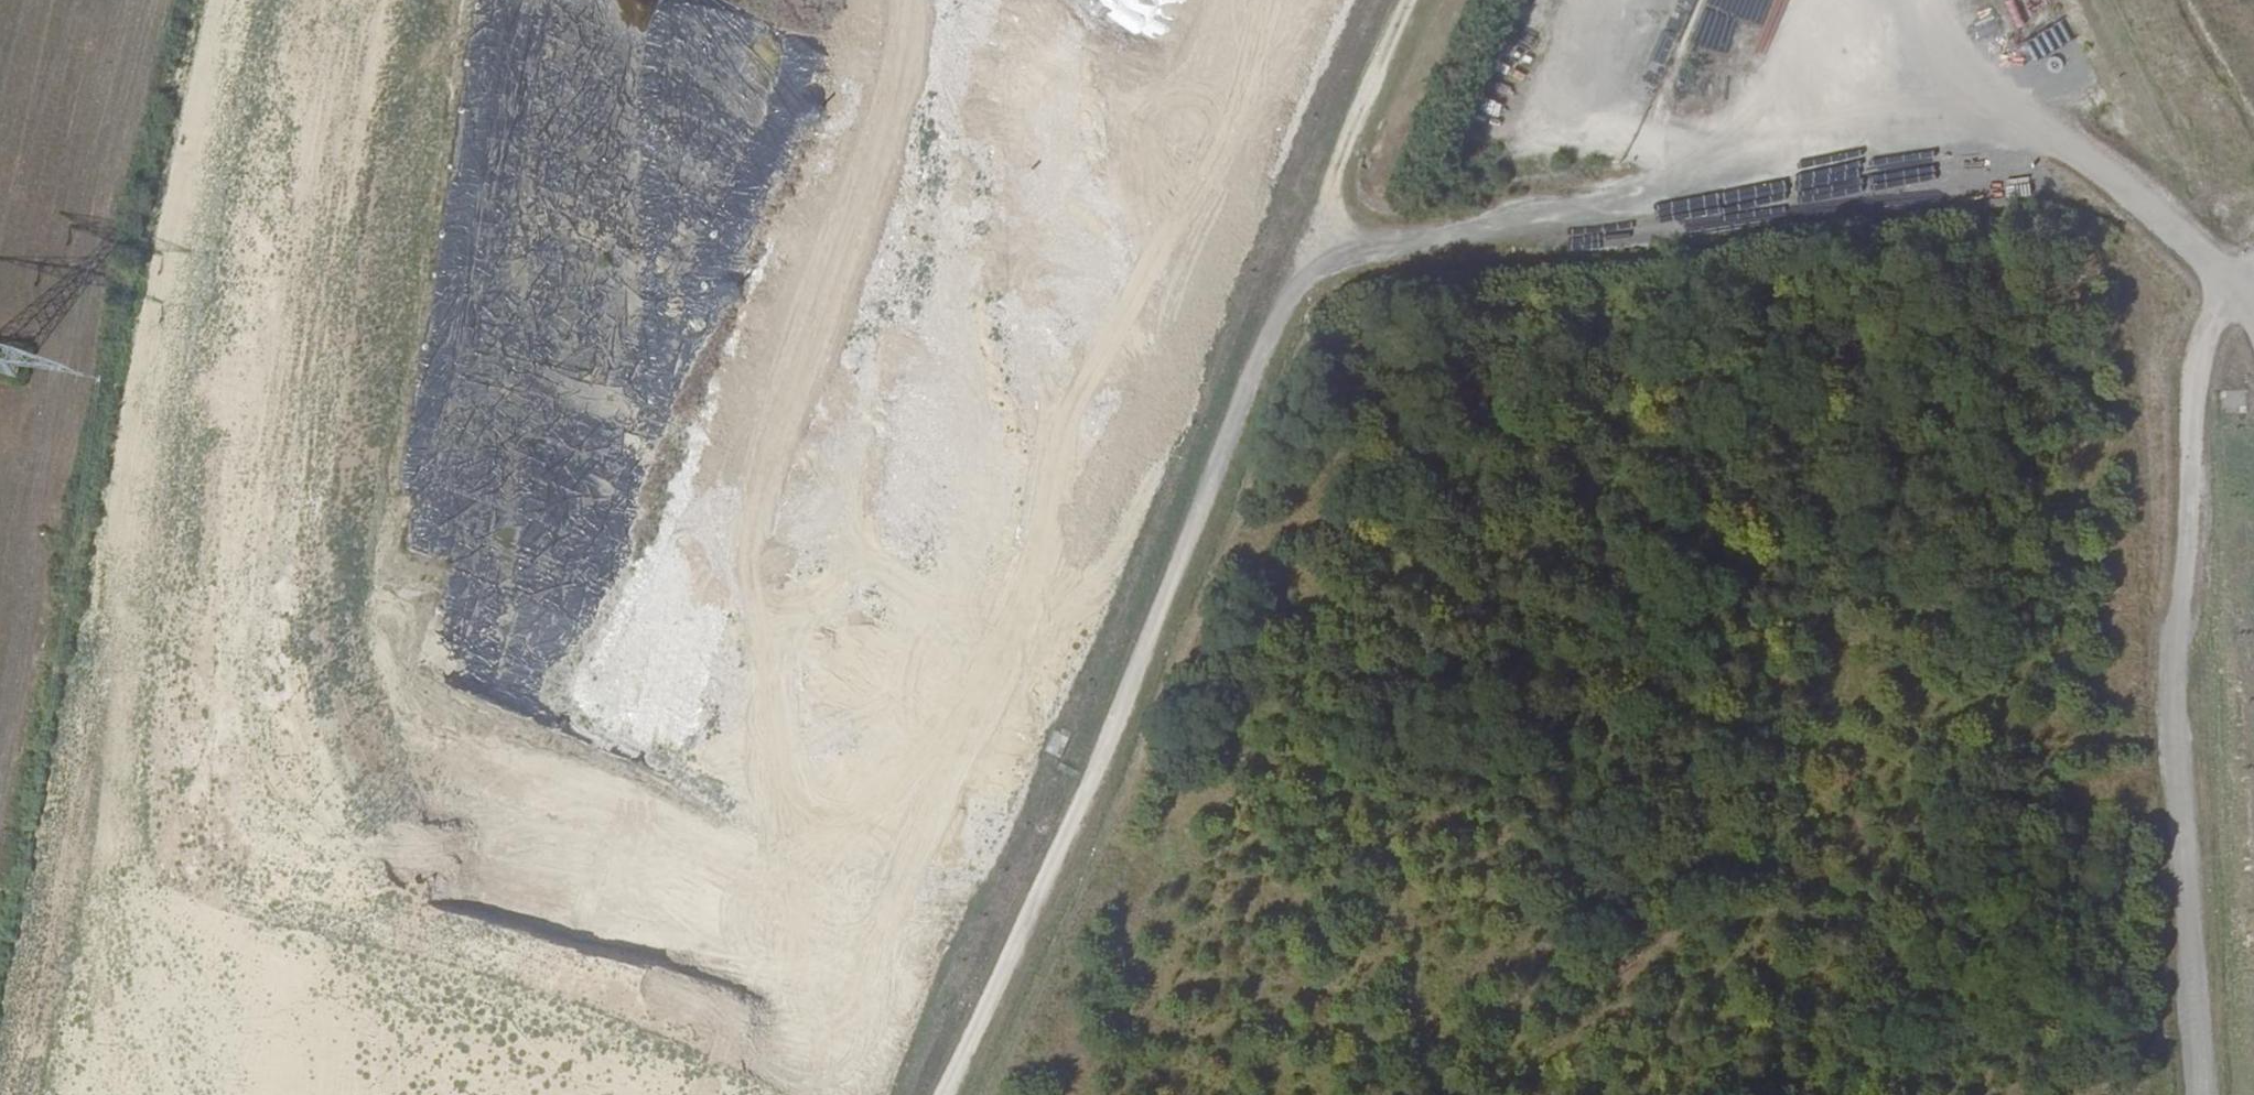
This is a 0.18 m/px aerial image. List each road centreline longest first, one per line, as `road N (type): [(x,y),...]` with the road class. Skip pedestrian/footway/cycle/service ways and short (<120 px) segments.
road 1 (track): [(1366,255),(1200,238),(1158,278),(997,634),(948,679),(867,662)]

